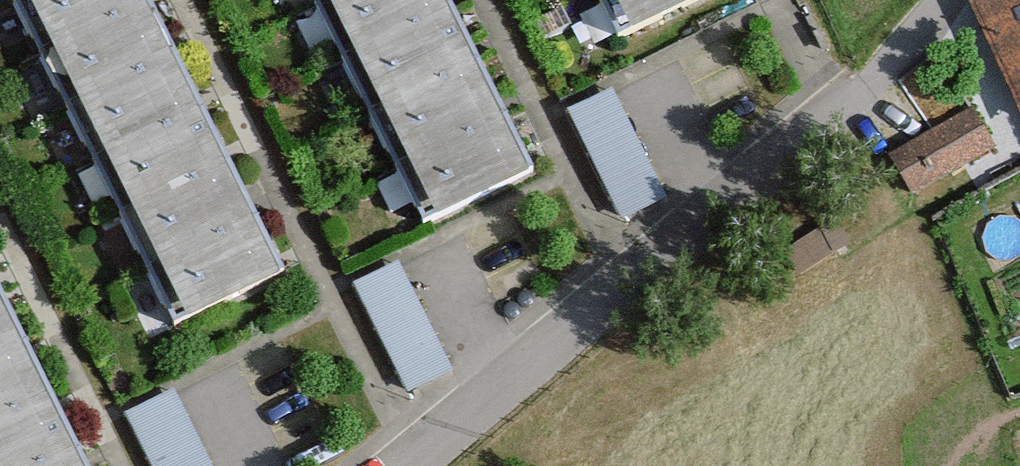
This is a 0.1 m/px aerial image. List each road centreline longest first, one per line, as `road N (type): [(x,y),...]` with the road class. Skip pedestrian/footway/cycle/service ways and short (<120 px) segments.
road 1 (residential): [(946,0),(850,104),(749,191),(404,465)]

